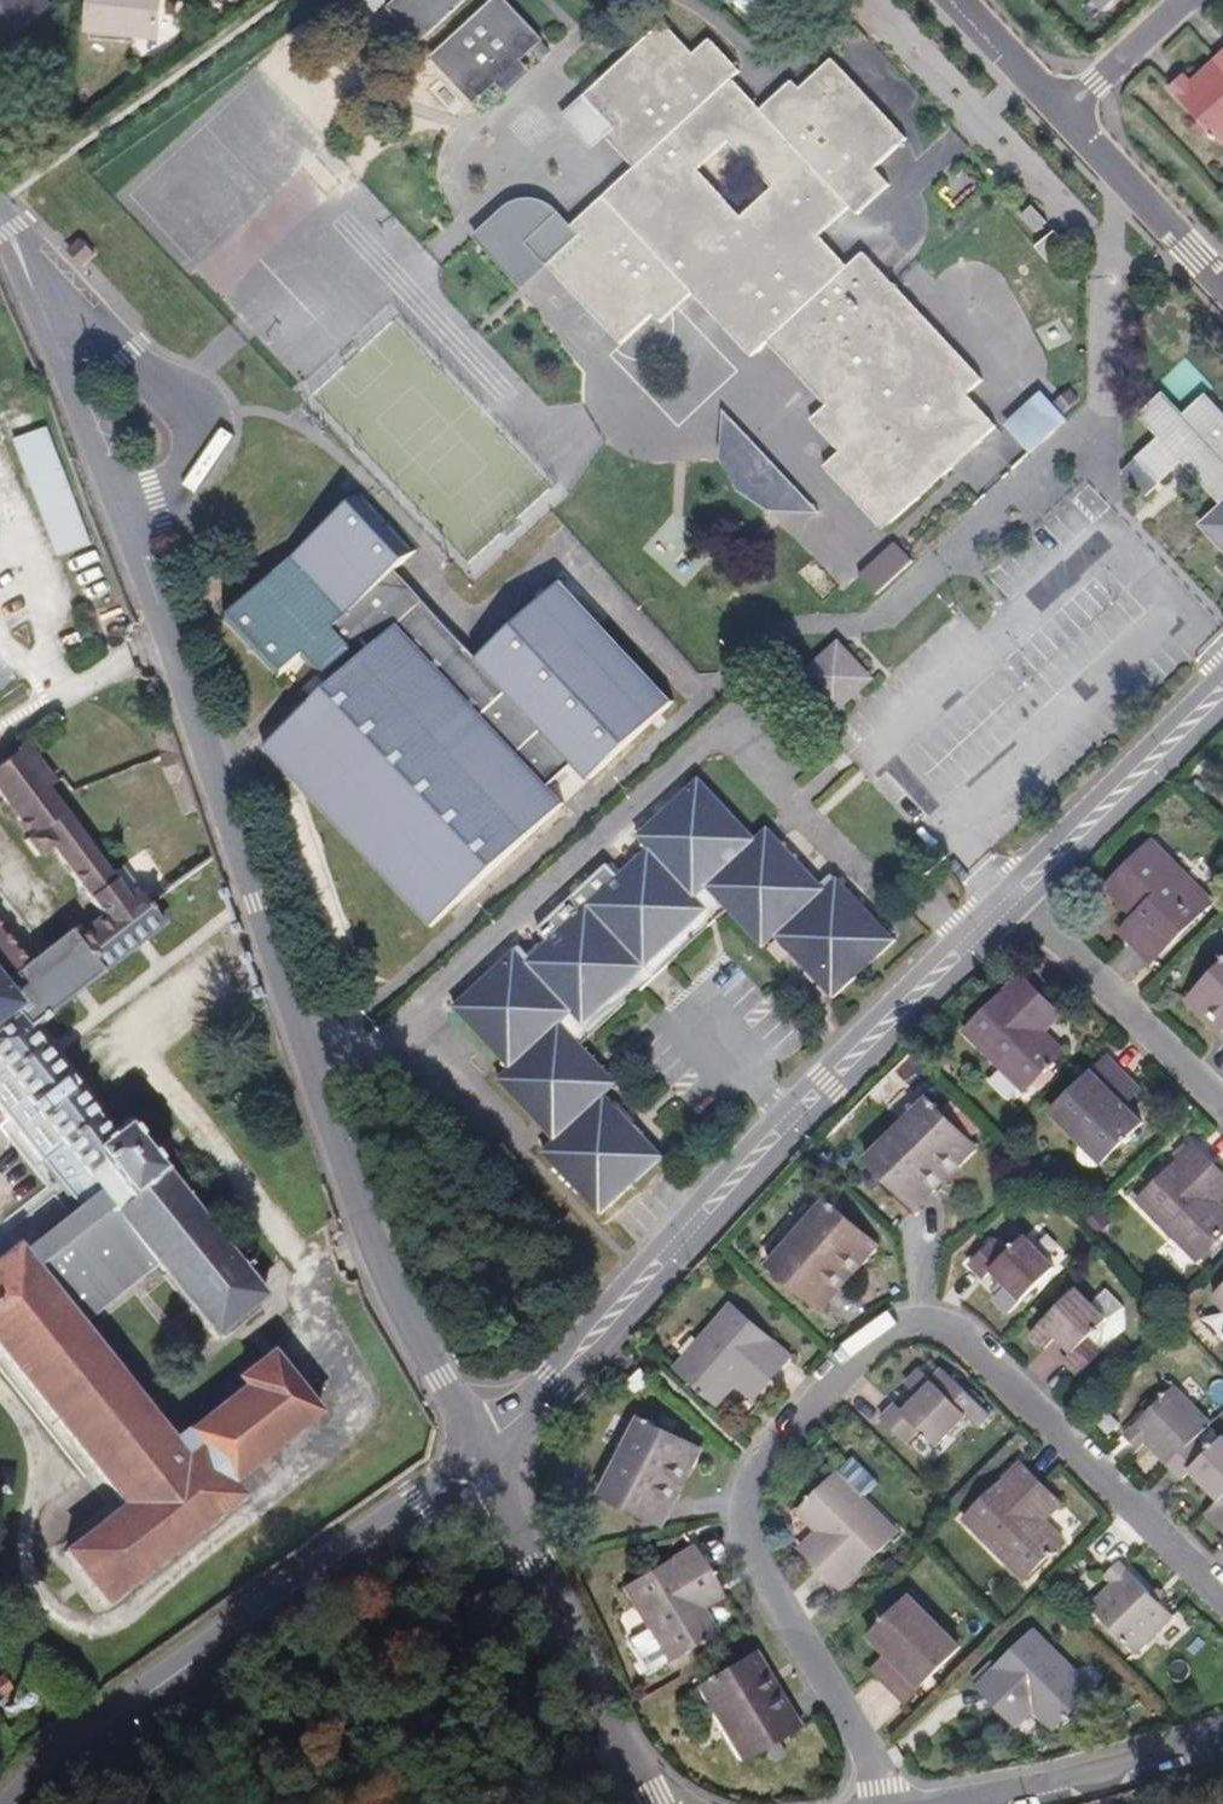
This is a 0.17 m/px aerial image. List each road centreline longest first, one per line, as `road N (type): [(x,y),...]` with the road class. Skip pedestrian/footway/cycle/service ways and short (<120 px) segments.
road 1 (residential): [(882,1803),(875,1765),(746,1549),(744,1506),(759,1467),(878,1337),(922,1324),(965,1338),(1222,1602)]
road 2 (residential): [(123,523),(318,1098),(392,1285),(479,1453)]
road 3 (residential): [(479,1453),(577,1357),(789,1120),(1015,900)]
road 4 (residential): [(10,1803),(33,1778),(406,1514),(479,1453)]
road 5 (residential): [(123,523),(183,479),(212,440),(208,417),(127,357),(10,231)]
road 6 (residential): [(652,1803),(479,1453)]
road 7 (residential): [(10,231),(123,523)]
road 8 (residential): [(1015,900),(1222,690)]
road 9 (residential): [(1015,900),(1222,1104)]
road 10 (residential): [(1222,1740),(979,1803)]
road 11 (residential): [(1222,288),(1060,114)]
road 12 (residential): [(1060,114),(1181,0)]
road 13 (residential): [(1060,114),(955,0)]

